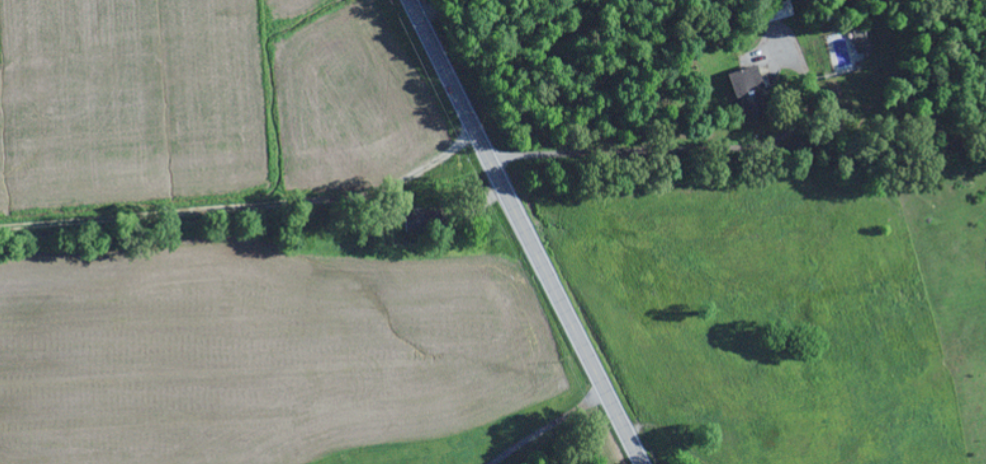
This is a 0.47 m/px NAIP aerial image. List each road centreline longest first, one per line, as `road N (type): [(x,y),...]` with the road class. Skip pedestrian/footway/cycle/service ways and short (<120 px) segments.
road 1 (primary): [(642,463),(408,0)]

